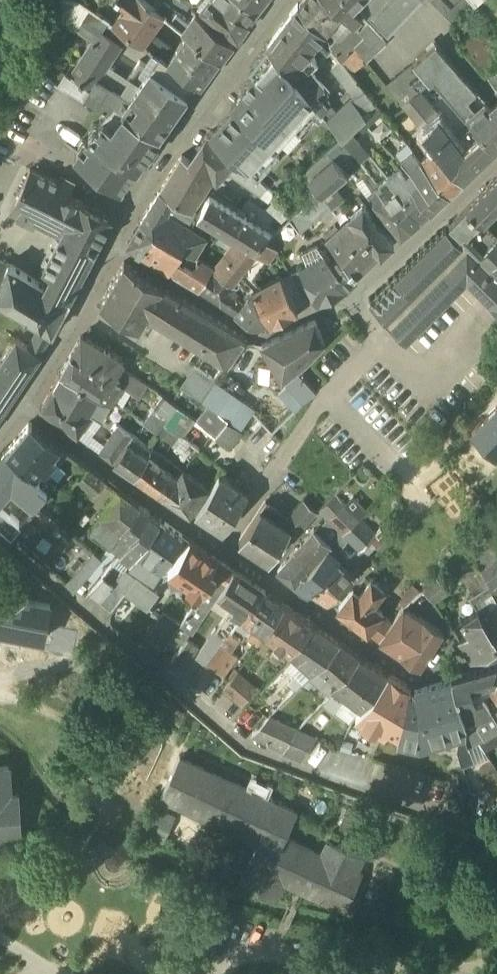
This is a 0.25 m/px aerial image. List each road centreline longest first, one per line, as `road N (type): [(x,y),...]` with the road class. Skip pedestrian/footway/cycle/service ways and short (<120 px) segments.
road 1 (residential): [(496,656),(423,678),(29,406)]
road 2 (residential): [(111,246),(265,333),(354,289),(496,156)]
road 3 (residential): [(281,0),(130,206),(111,246)]
road 4 (track): [(212,973),(216,963),(271,954),(327,973),(413,973)]
road 5 (residential): [(111,246),(29,406)]

